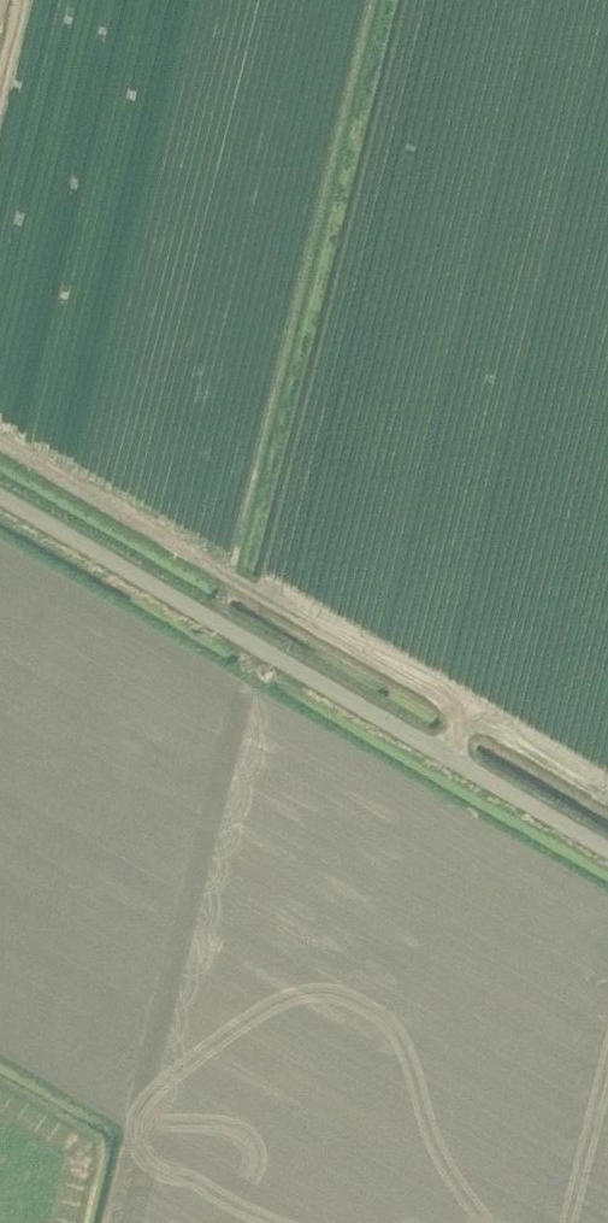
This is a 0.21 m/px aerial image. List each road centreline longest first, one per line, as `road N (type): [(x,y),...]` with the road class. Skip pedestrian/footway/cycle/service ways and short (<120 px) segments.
road 1 (unclassified): [(0,493),(607,847)]

